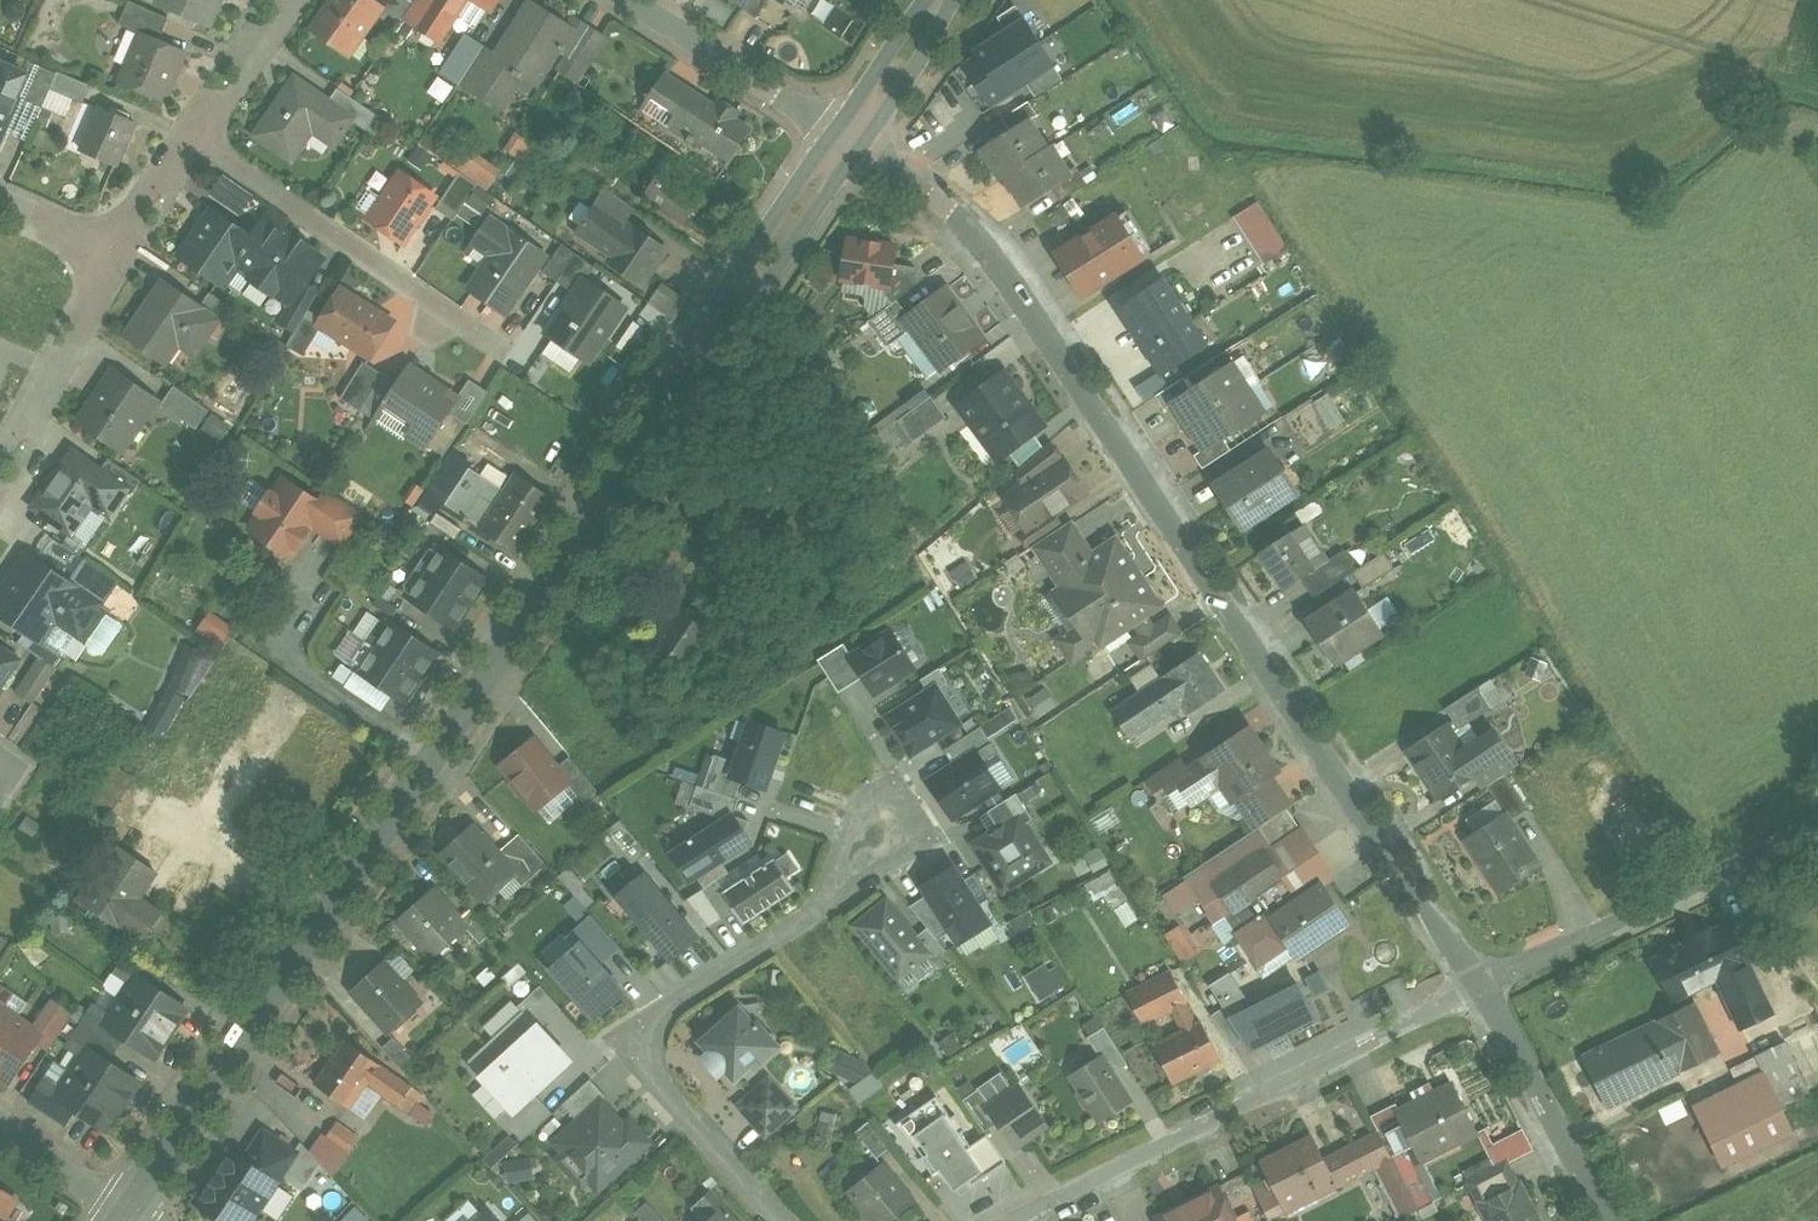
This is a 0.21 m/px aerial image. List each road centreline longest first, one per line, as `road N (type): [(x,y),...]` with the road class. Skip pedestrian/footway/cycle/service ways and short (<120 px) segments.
road 1 (secondary): [(127,1210),(847,135)]
road 2 (residential): [(1481,986),(1045,329),(950,212),(847,135)]
road 3 (residential): [(772,1220),(651,1078),(639,1042),(663,1009),(829,903),(890,835)]
road 4 (unclassified): [(1481,986),(1007,1220)]
road 5 (unclassified): [(1817,823),(1481,986)]
road 6 (residential): [(192,131),(495,343)]
road 7 (residential): [(1606,1220),(1481,986)]
road 8 (residential): [(0,474),(116,251)]
road 9 (residential): [(847,135),(635,0)]
road 10 (secondary): [(847,135),(941,0)]
road 11 (residential): [(192,131),(282,0)]
road 12 (residential): [(0,1124),(127,1210)]
road 13 (residential): [(116,251),(192,131)]
road 14 (residential): [(0,200),(116,251)]

